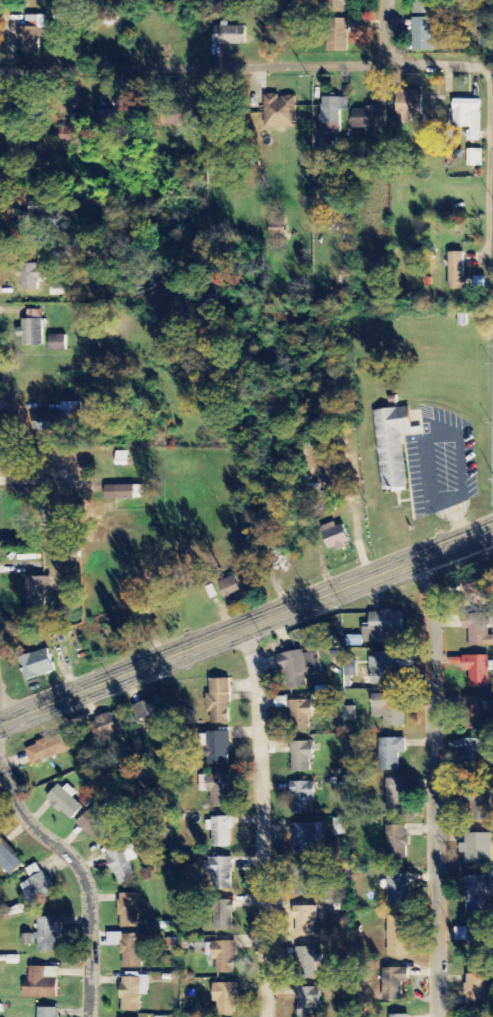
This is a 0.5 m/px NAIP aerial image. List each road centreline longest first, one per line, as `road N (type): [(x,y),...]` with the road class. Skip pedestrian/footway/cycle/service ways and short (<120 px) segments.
road 1 (residential): [(0,284),(7,778),(18,820),(80,898),(90,1016)]
road 2 (secondary): [(492,530),(0,714)]
road 3 (residential): [(492,65),(0,70)]
road 4 (residential): [(432,552),(435,1016)]
road 5 (residential): [(240,622),(262,703),(266,1016)]

